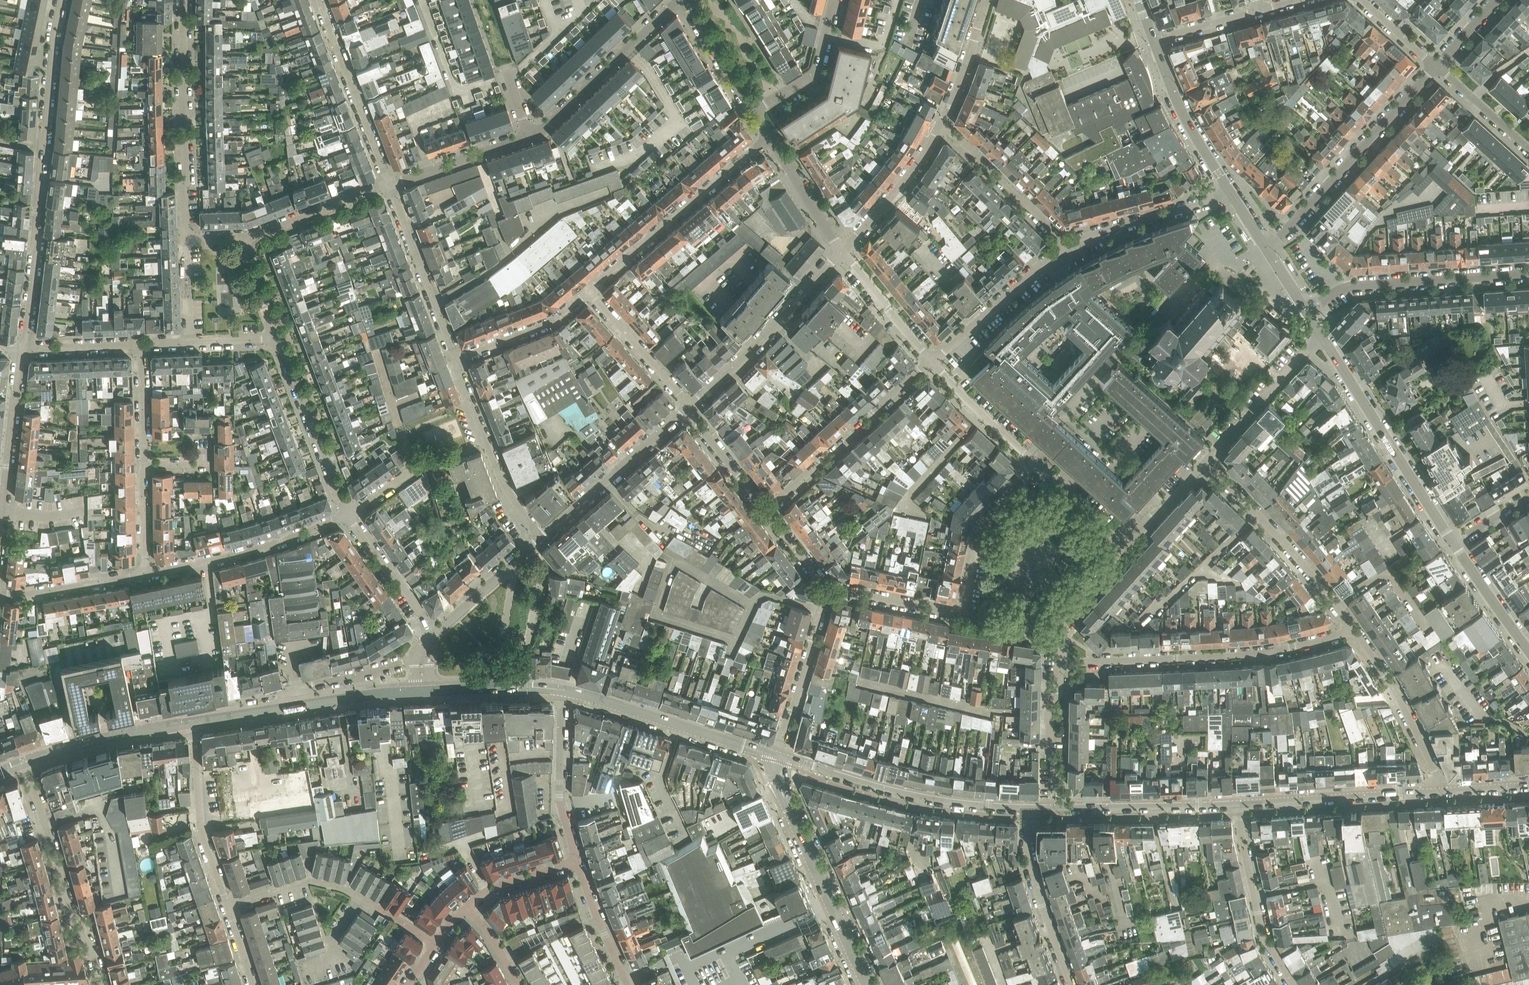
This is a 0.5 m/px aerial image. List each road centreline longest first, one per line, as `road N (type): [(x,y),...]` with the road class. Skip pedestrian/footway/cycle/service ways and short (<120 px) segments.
road 1 (residential): [(1060,662),(1259,653),(1353,629)]
road 2 (residential): [(184,0),(185,240),(235,238)]
road 3 (tertiary): [(1027,808),(908,794),(778,755)]
road 4 (residential): [(1265,248),(1436,66)]
road 5 (residential): [(1452,544),(1321,336)]
road 6 (residential): [(769,137),(590,292)]
road 7 (residential): [(27,764),(68,913),(92,947),(101,984)]
road 8 (residential): [(1306,311),(1348,286),(1528,273)]
road 9 (residential): [(435,945),(343,888),(309,880),(229,908)]
road 10 (tertiary): [(562,691),(778,755)]
road 11 (residential): [(766,510),(932,360)]
road 12 (residential): [(1353,629),(1292,550),(1206,461)]
road 13 (residential): [(687,408),(840,251)]
road 14 (residential): [(349,515),(242,552),(145,572)]
road 15 (tertiary): [(1441,791),(1240,803)]
road 16 (residential): [(23,348),(42,148)]
road 17 (residential): [(541,540),(500,478),(454,361)]
road 18 (residential): [(530,137),(675,0)]
road 19 (tertiary): [(867,984),(787,803)]
road 20 (residential): [(389,185),(319,0)]
road 21 (residential): [(541,540),(687,408)]
road 22 (residential): [(349,515),(275,337)]
road 23 (residential): [(193,722),(200,828),(229,908)]
road 24 (residential): [(1240,803),(1266,942),(1292,984)]
road 25 (residential): [(454,361),(389,185)]
road 26 (residential): [(1441,791),(1413,726),(1353,629)]
road 27 (residential): [(0,531),(23,348)]
road 28 (residential): [(1071,984),(1037,889),(1027,808)]
road 29 (tertiary): [(1240,803),(1058,807)]
road 30 (residential): [(1066,250),(943,122)]
road 31 (residential): [(959,614),(979,524),(1035,463)]
road 32 (residential): [(827,587),(778,755)]
road 33 (residential): [(1066,250),(1230,193)]
road 34 (residential): [(932,360),(1066,250)]
road 35 (residential): [(562,691),(559,797),(577,861)]
road 36 (tertiary): [(27,764),(120,733),(193,722)]
road 37 (residential): [(1230,193),(1188,125),(1154,41)]
road 38 (residential): [(1206,461),(1321,336)]
road 39 (residential): [(840,251),(902,185),(943,122)]
road 40 (residential): [(389,185),(235,238)]
road 41 (residential): [(454,361),(555,322),(590,292)]
road 42 (residential): [(590,292),(687,408)]
road 43 (residential): [(1058,807),(1049,702),(1059,692),(1060,662)]
road 44 (residential): [(834,0),(817,75),(754,111)]
road 45 (residential): [(42,148),(61,0)]
road 46 (residential): [(389,185),(530,137)]
road 47 (residential): [(299,706),(296,687),(422,657)]
road 48 (residential): [(145,572),(24,595),(0,592)]
road 49 (residential): [(435,633),(349,515)]
road 50 (residential): [(1035,463),(932,360)]
road 51 (residential): [(932,360),(840,251)]
road 52 (residential): [(435,633),(541,540)]
road 53 (tertiary): [(423,690),(562,691)]
road 54 (residential): [(959,614),(827,587)]
road 55 (residential): [(840,251),(769,137)]
road 56 (residential): [(680,0),(754,111)]
road 57 (residential): [(577,861),(628,984)]
road 58 (residential): [(1528,651),(1452,544)]
road 59 (residential): [(943,122),(989,0)]
road 60 (residential): [(766,510),(687,408)]
road 61 (tertiary): [(299,706),(423,690)]
road 62 (residential): [(1436,66),(1528,149)]
road 63 (residential): [(141,344),(144,466)]
road 64 (residential): [(1035,463),(1124,546)]
road 65 (residential): [(577,861),(487,891),(465,906)]

